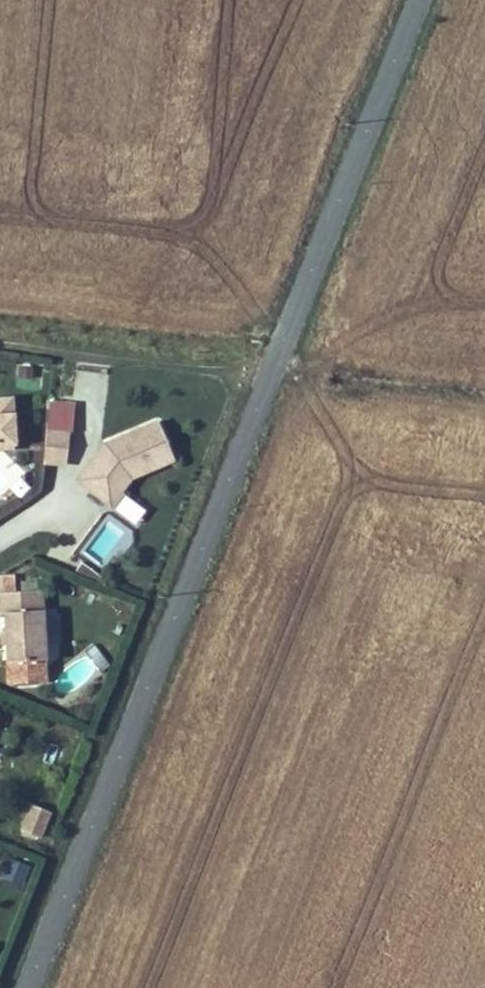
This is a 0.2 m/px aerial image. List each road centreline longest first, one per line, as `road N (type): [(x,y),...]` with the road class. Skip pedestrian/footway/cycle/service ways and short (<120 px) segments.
road 1 (tertiary): [(417,0),(29,987)]

